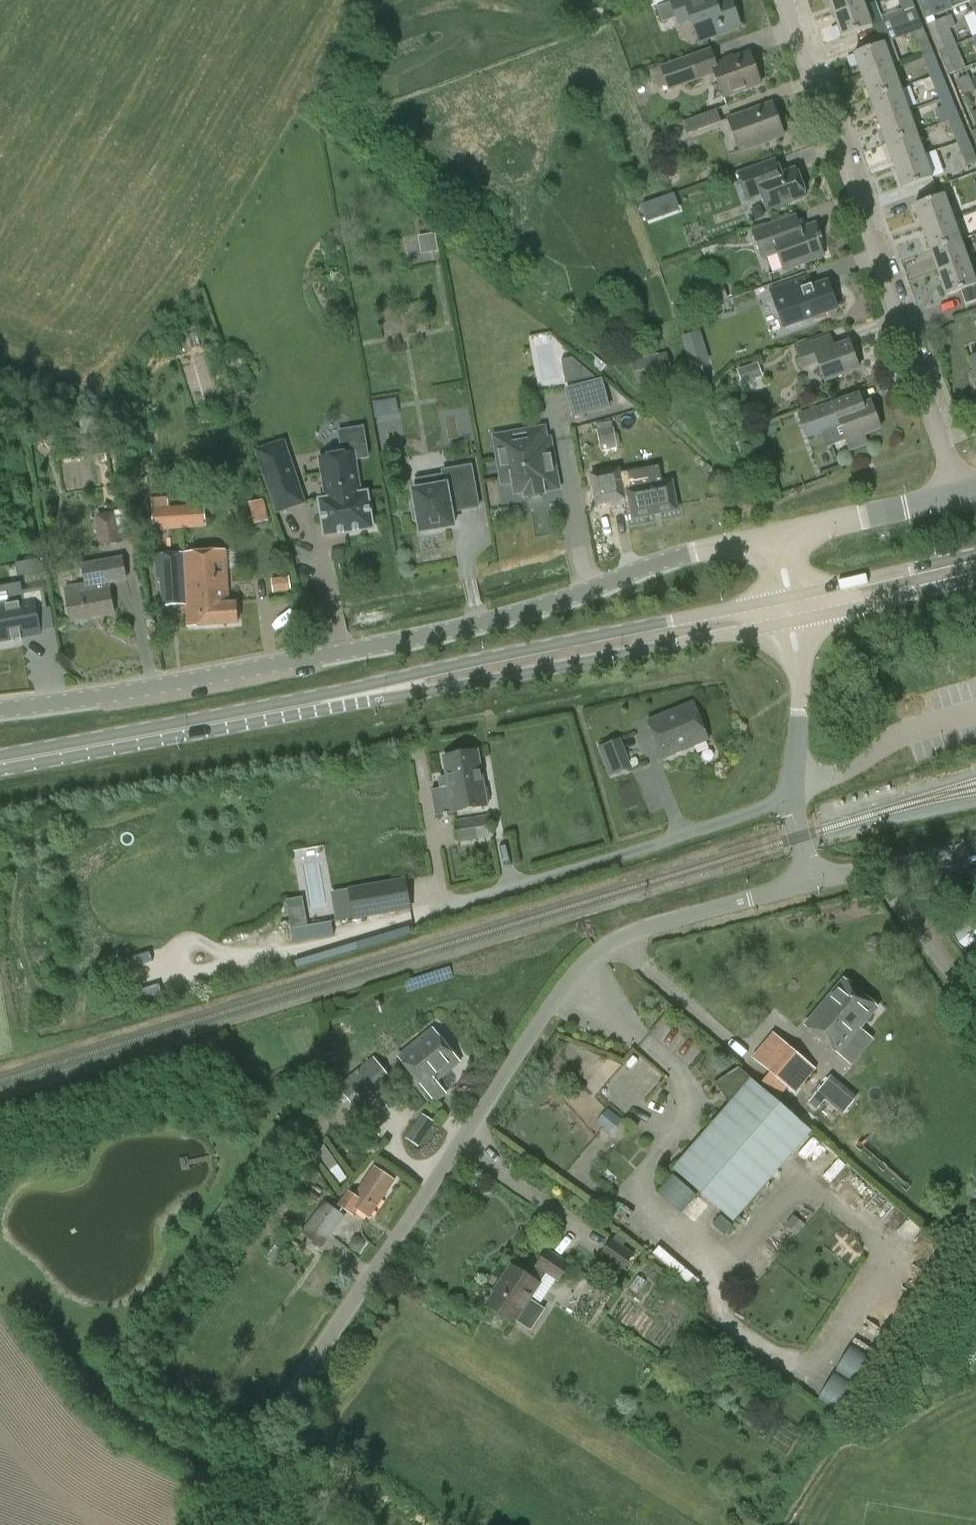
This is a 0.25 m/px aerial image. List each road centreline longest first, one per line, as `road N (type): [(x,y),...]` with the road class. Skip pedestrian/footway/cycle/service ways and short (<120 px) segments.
road 1 (unclassified): [(205,1524),(577,970),(628,934),(811,883)]
road 2 (secondary): [(0,764),(791,613)]
road 3 (residential): [(784,0),(961,496)]
road 4 (unclassified): [(363,648),(526,613),(689,555),(777,538)]
road 5 (unclassified): [(363,648),(184,684),(0,708)]
road 6 (residential): [(792,796),(445,908)]
road 7 (track): [(445,908),(292,953),(194,974),(182,966),(191,943),(213,951)]
road 8 (secondary): [(791,613),(975,567)]
road 9 (unclassified): [(777,538),(961,496)]
road 10 (unclassified): [(792,796),(797,702),(791,613)]
road 11 (unclassified): [(975,1007),(875,871)]

